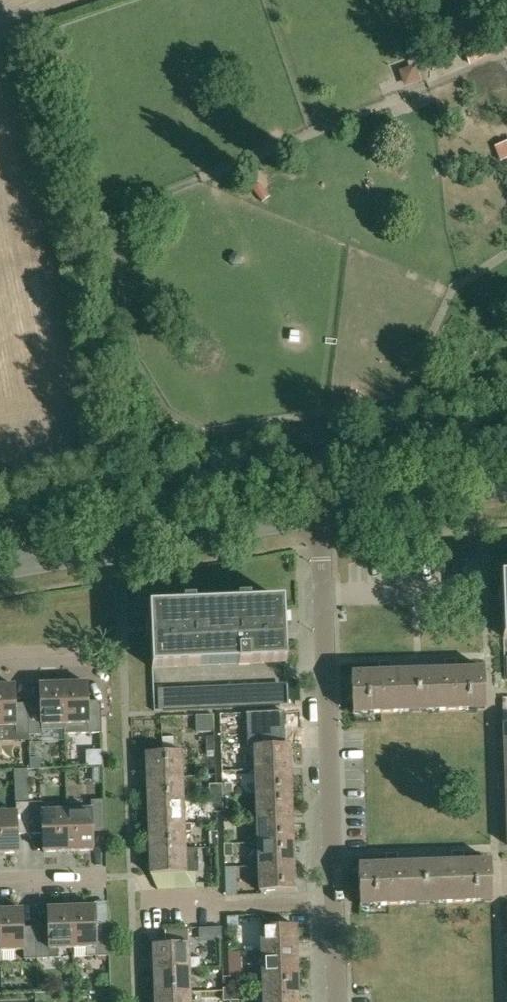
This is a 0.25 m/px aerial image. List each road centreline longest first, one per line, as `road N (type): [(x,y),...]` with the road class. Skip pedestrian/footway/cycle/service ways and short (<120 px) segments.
road 1 (residential): [(339,1001),(320,515)]
road 2 (tertiary): [(0,569),(320,515)]
road 3 (tertiary): [(320,515),(506,487)]

